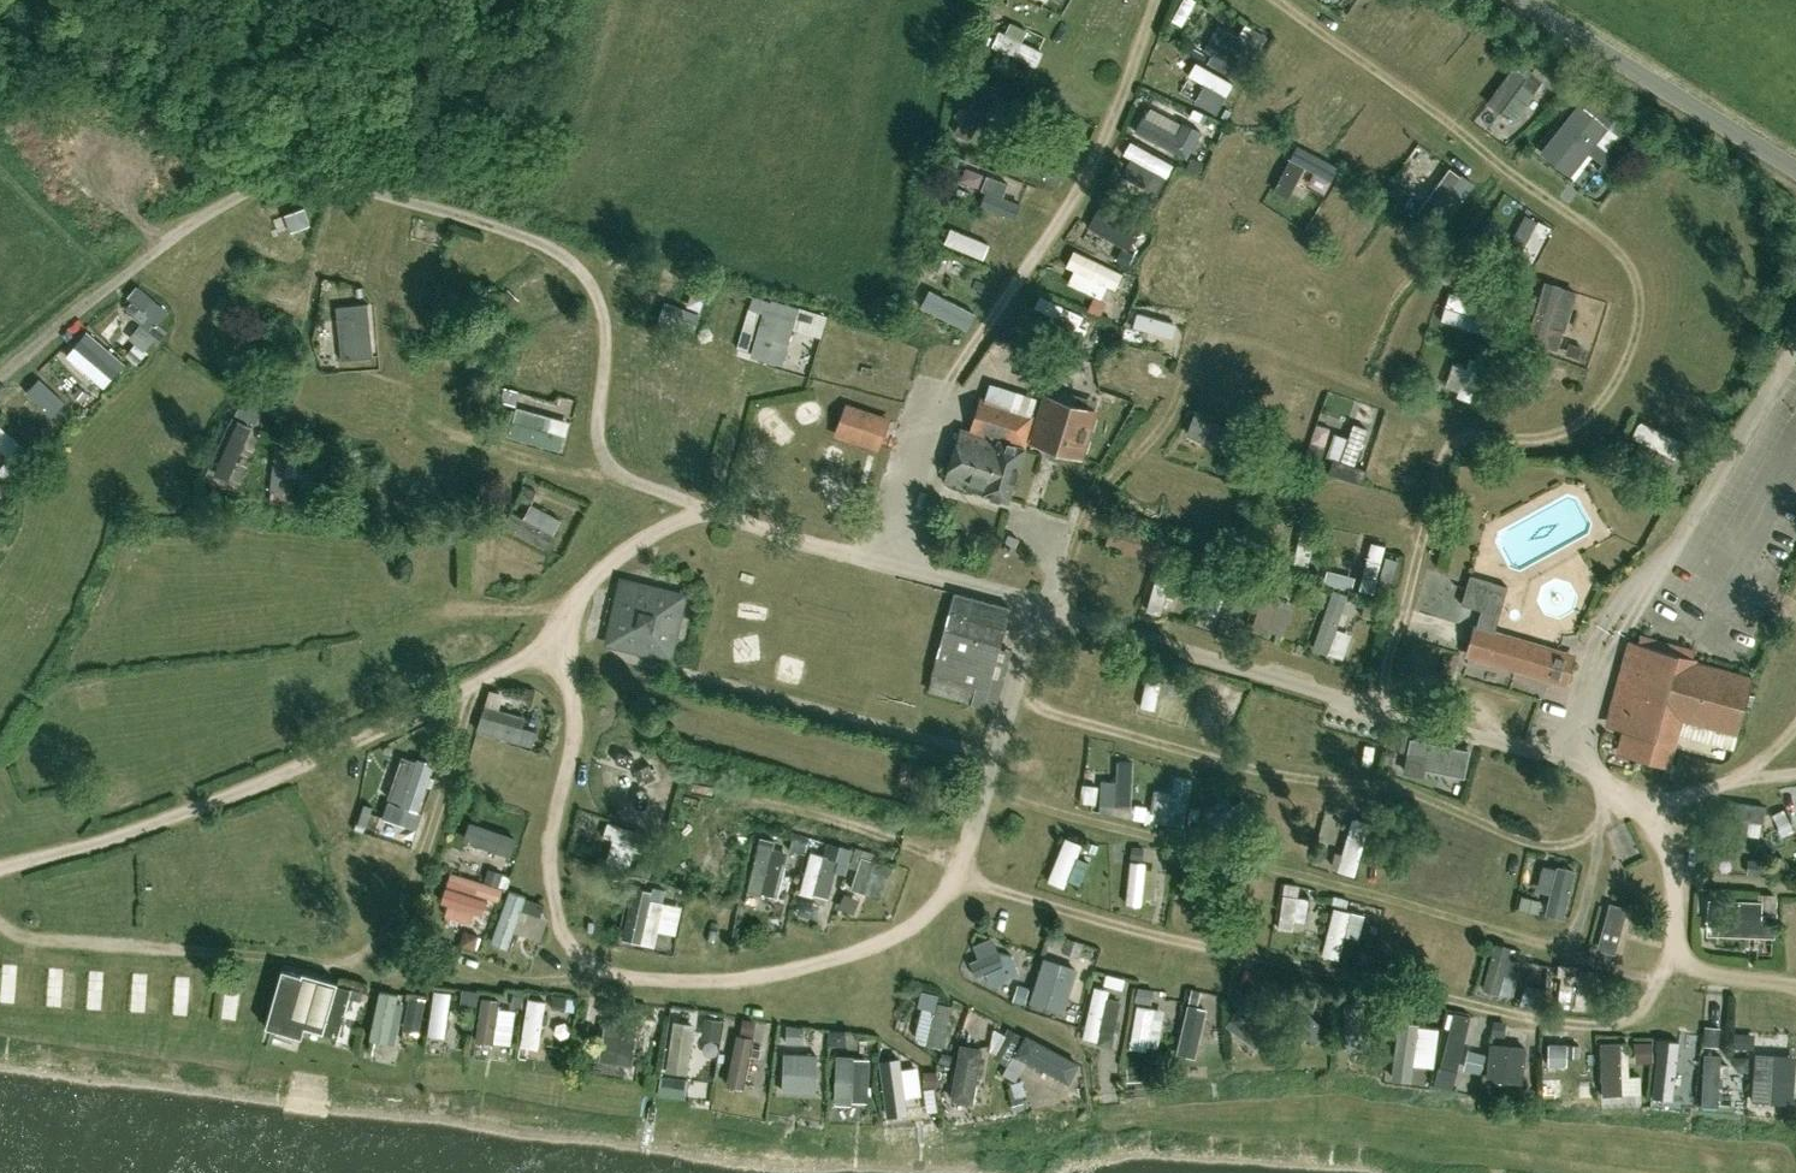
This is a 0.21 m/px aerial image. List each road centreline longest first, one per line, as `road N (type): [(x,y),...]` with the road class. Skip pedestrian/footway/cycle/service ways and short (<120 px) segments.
road 1 (unclassified): [(1795,168),(1528,0)]

